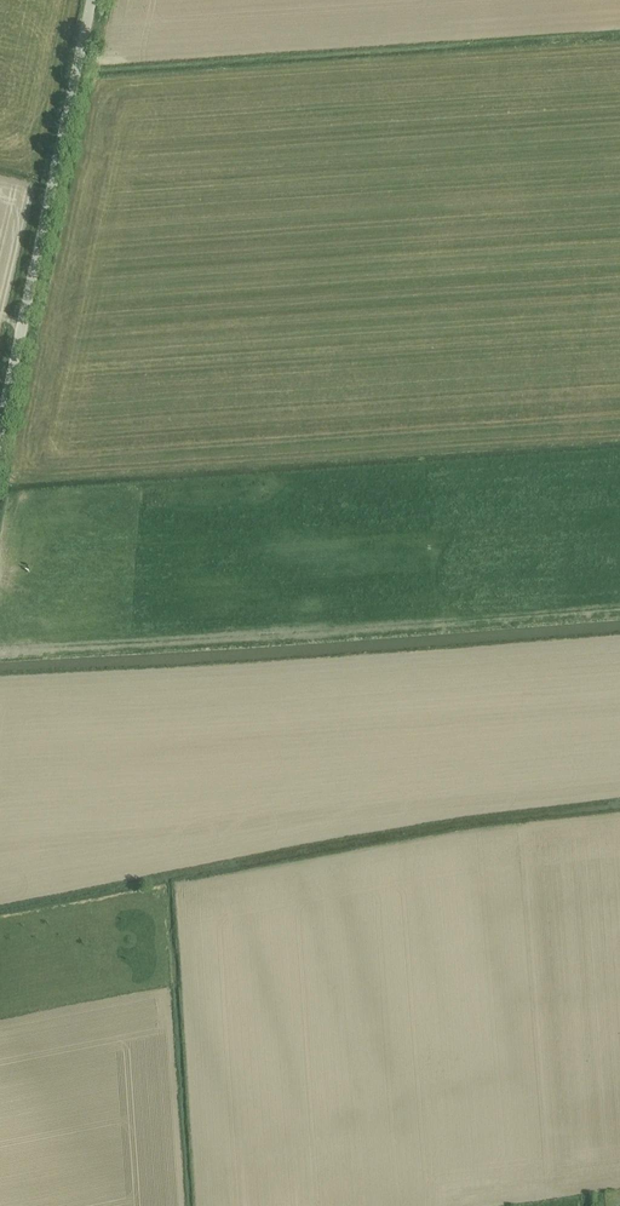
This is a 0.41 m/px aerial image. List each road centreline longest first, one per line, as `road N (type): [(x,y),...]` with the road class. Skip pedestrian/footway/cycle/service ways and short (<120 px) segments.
road 1 (tertiary): [(0,432),(92,0)]

